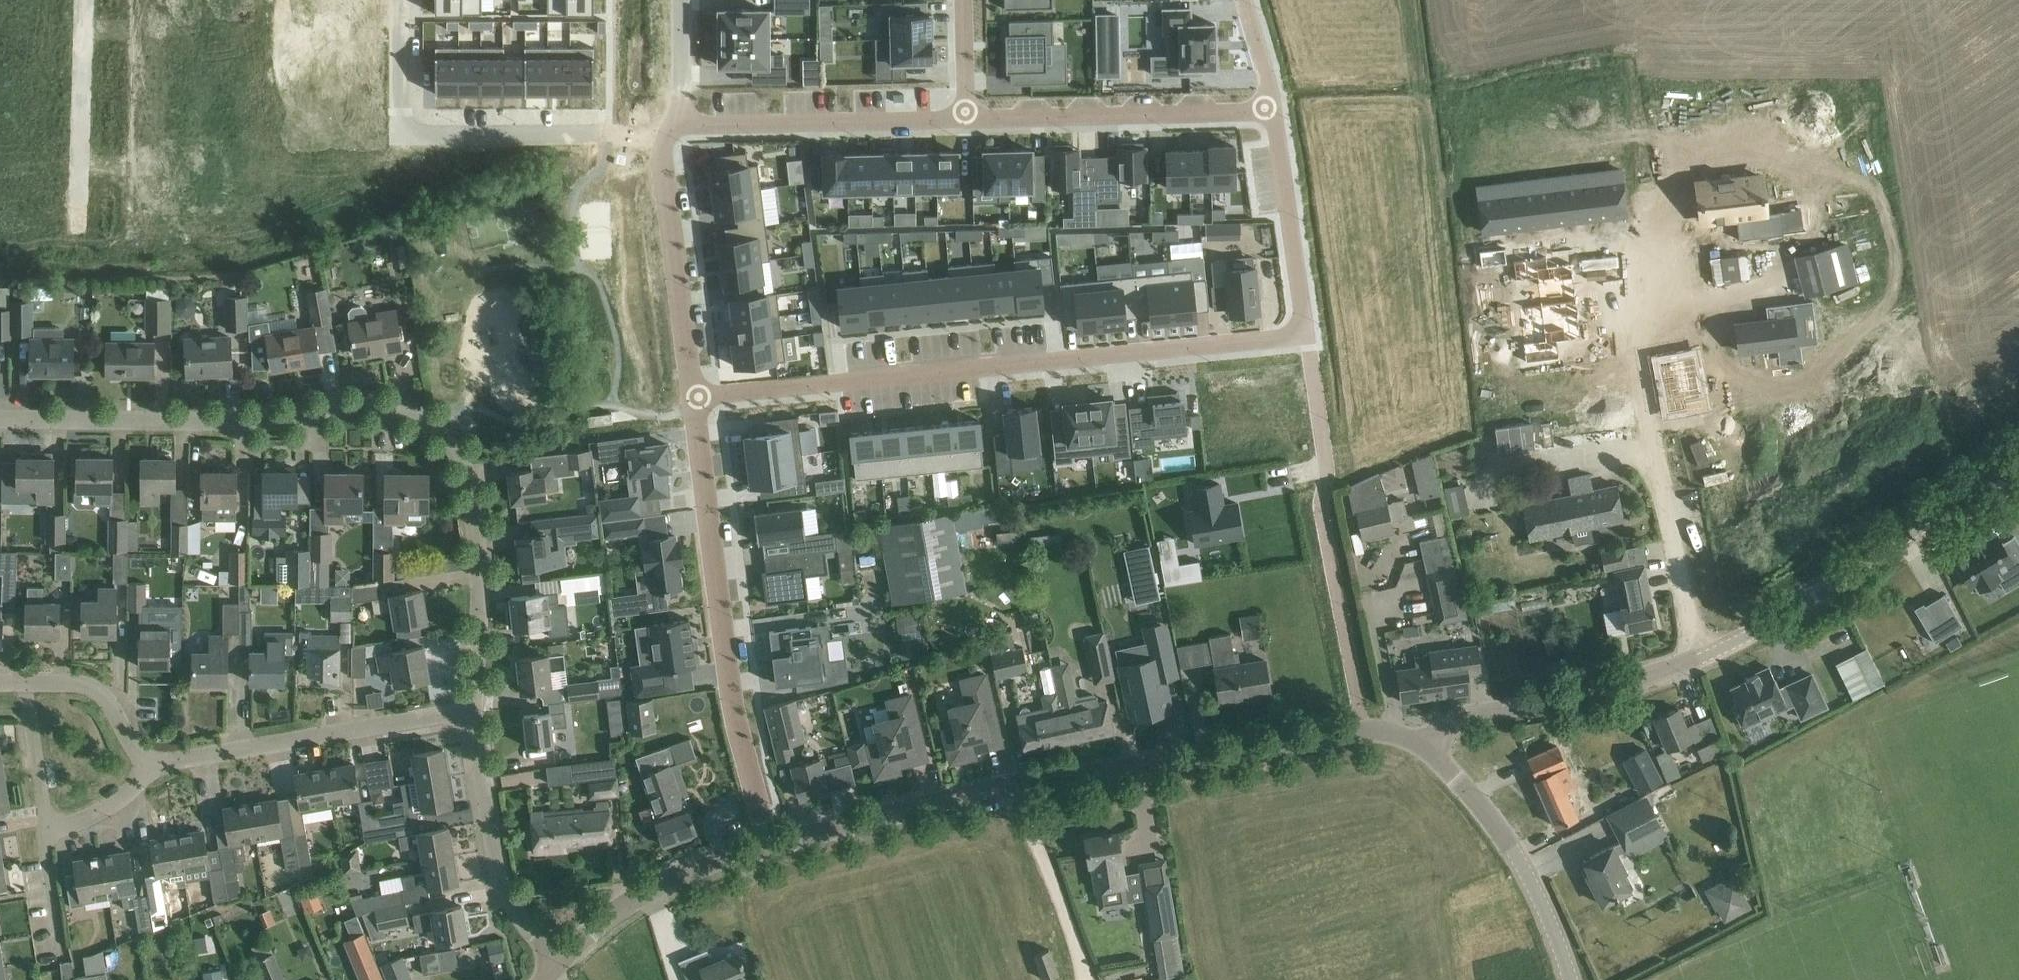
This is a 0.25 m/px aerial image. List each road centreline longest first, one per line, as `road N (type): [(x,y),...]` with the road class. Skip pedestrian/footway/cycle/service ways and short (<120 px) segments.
road 1 (residential): [(472,711),(482,603),(474,511),(465,469),(425,420),(394,408),(356,407),(266,421),(0,418)]
road 2 (tertiary): [(768,847),(1012,787),(1366,731),(1427,746)]
road 3 (residential): [(1306,332),(694,399)]
road 4 (residential): [(694,399),(727,664),(768,847)]
road 5 (residential): [(1702,659),(1634,354),(1618,226)]
road 6 (unclassified): [(1702,659),(1816,598),(2018,465)]
road 7 (residential): [(150,760),(472,711)]
road 8 (residential): [(400,0),(401,132),(593,133)]
road 9 (residential): [(966,117),(1271,108)]
road 10 (unclassified): [(1427,746),(1465,717),(1702,659)]
road 11 (residential): [(681,125),(966,117)]
road 12 (residential): [(681,125),(664,145),(694,399)]
road 13 (tertiary): [(1572,979),(1511,847),(1427,746)]
road 14 (residential): [(555,966),(499,867),(472,711)]
road 15 (tertiary): [(555,966),(631,898),(768,847)]
road 16 (residential): [(1271,108),(1306,332)]
road 17 (residential): [(78,225),(86,0)]
road 18 (residential): [(1306,332),(1329,475),(1323,500)]
road 19 (residential): [(26,683),(97,691),(150,760)]
road 20 (residential): [(44,829),(26,683)]
road 21 (residential): [(44,829),(84,819),(137,785),(150,760)]
road 22 (residential): [(60,954),(44,829)]
road 23 (residential): [(681,0),(681,125)]

